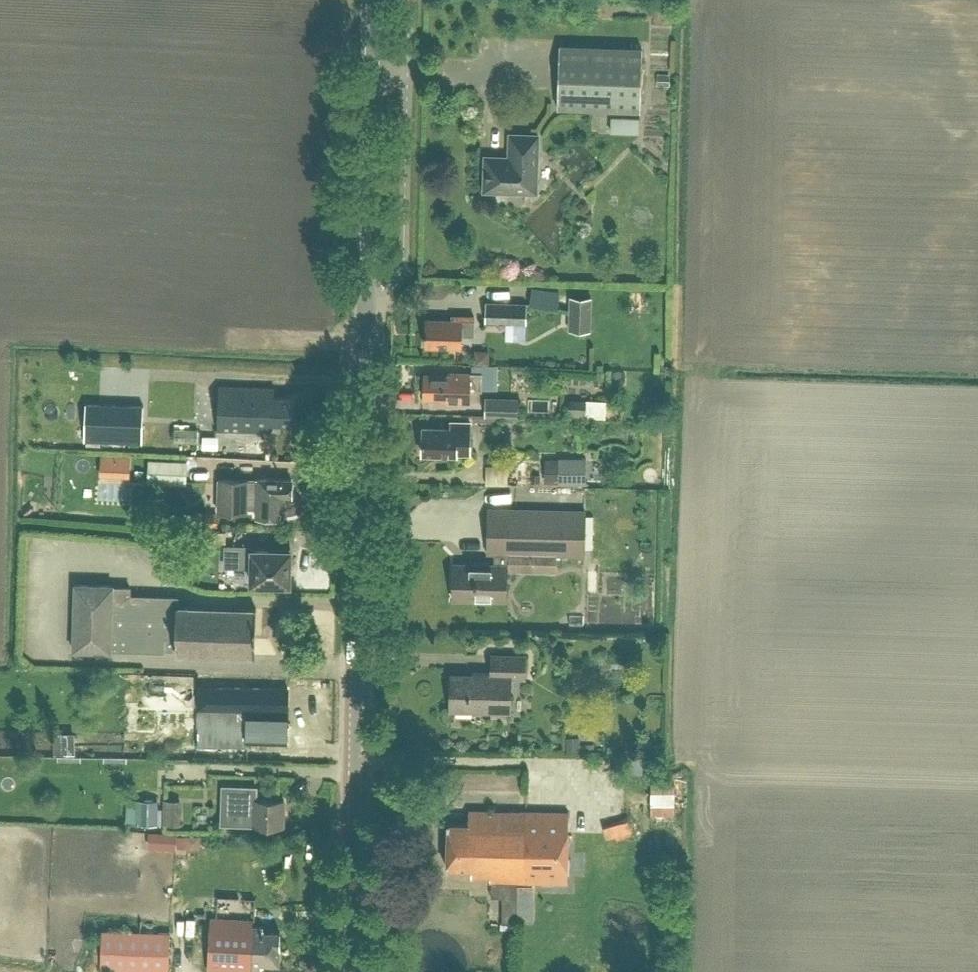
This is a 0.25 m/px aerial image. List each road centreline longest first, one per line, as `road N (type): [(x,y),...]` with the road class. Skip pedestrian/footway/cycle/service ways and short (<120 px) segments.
road 1 (tertiary): [(349,971),(374,0)]

